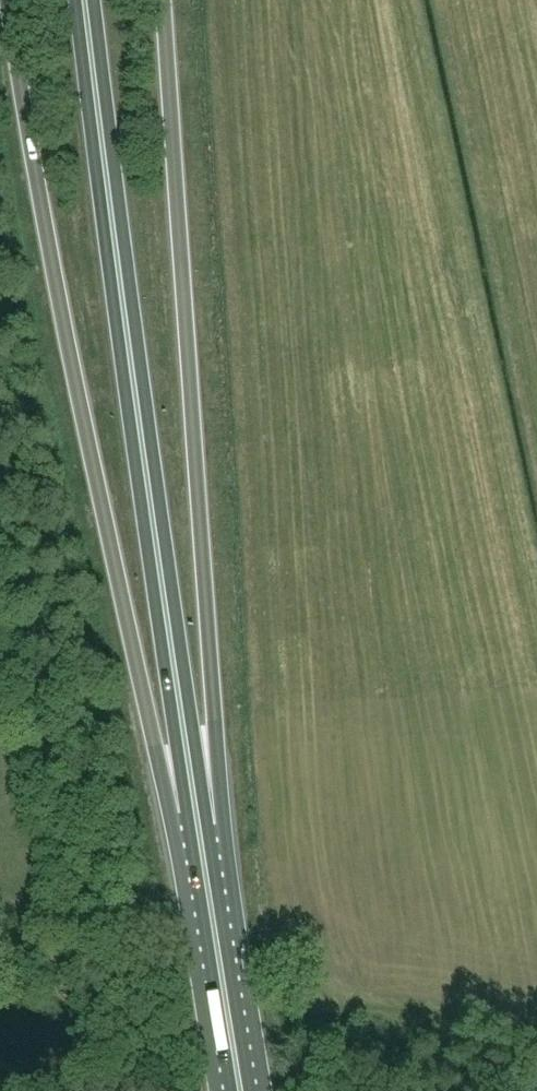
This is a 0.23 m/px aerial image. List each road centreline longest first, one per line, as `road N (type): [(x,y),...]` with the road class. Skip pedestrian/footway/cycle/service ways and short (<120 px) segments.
road 1 (trunk): [(8,0),(155,734),(200,832)]
road 2 (trunk): [(200,832),(87,0)]
road 3 (trunk): [(200,832),(214,706),(166,0)]
road 4 (trunk): [(244,1090),(200,832)]

